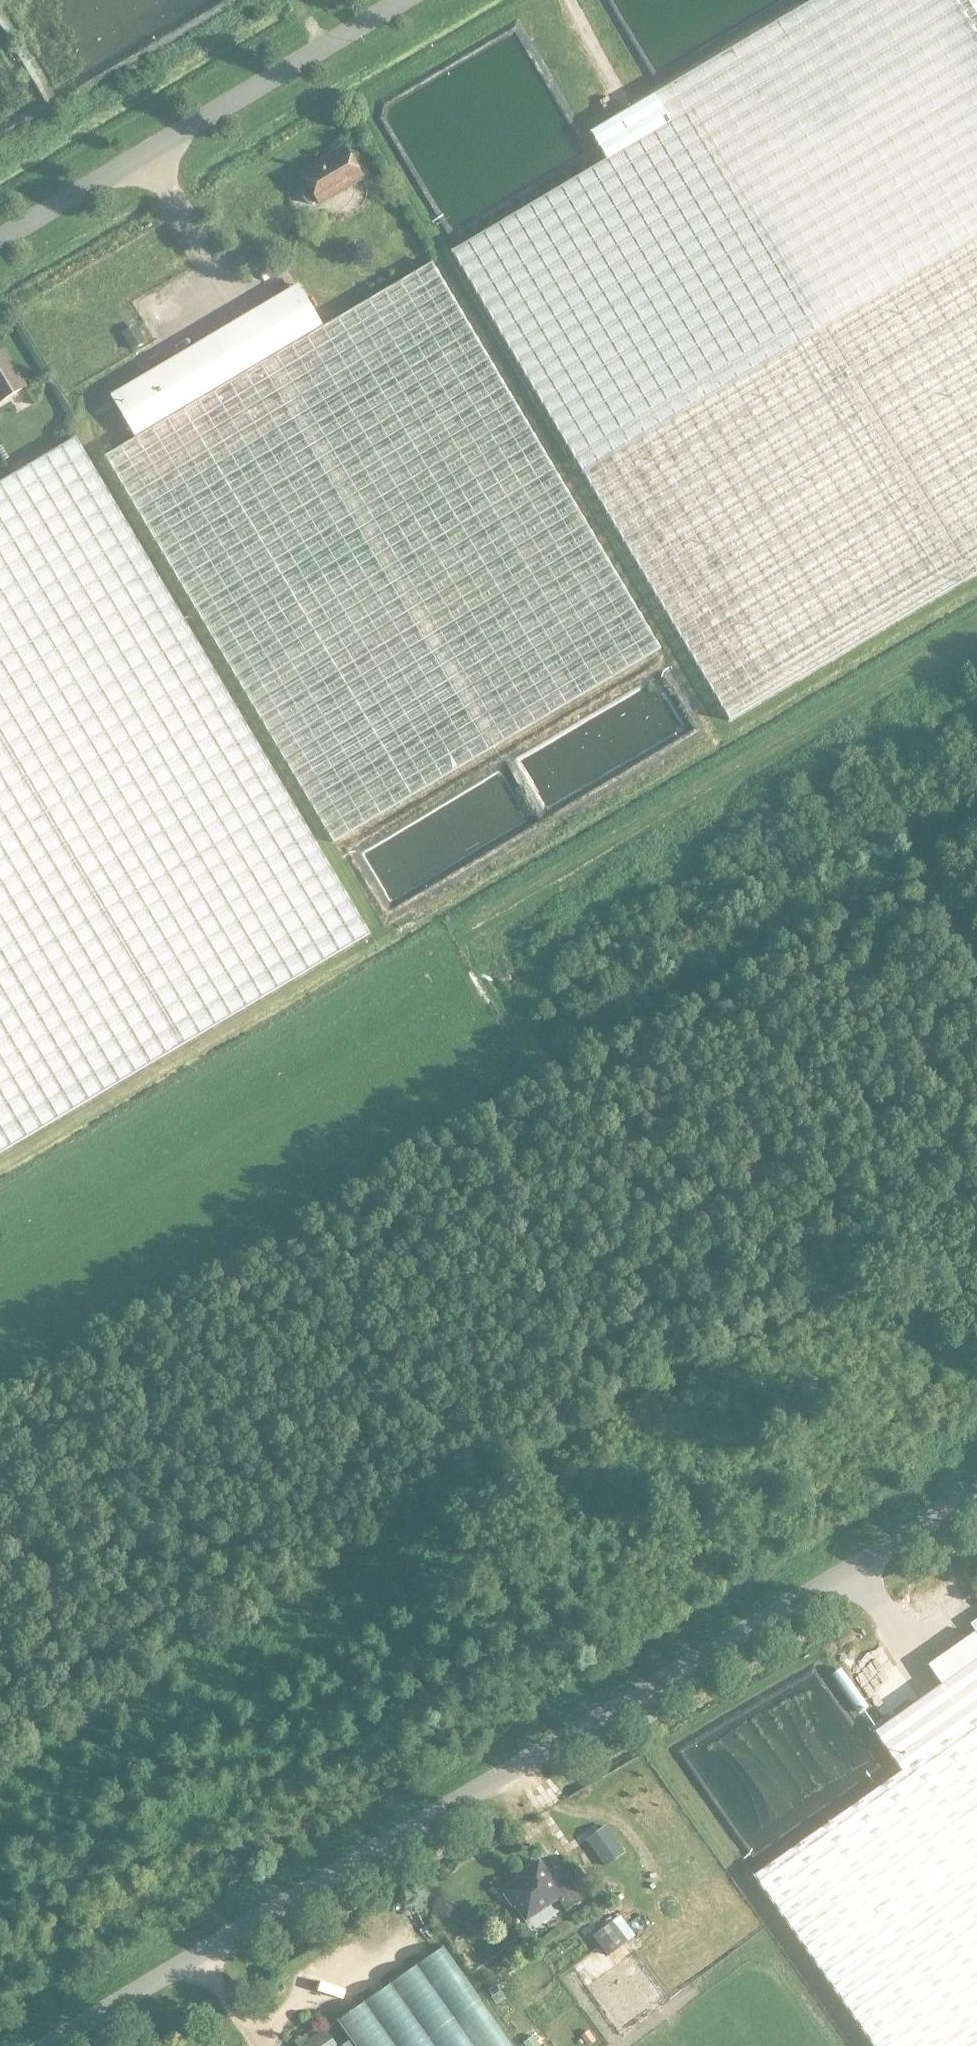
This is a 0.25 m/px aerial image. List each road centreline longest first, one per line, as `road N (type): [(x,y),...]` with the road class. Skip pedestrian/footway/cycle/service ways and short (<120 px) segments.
road 1 (unclassified): [(59,2045),(976,1490)]
road 2 (unclassified): [(0,241),(408,0)]

